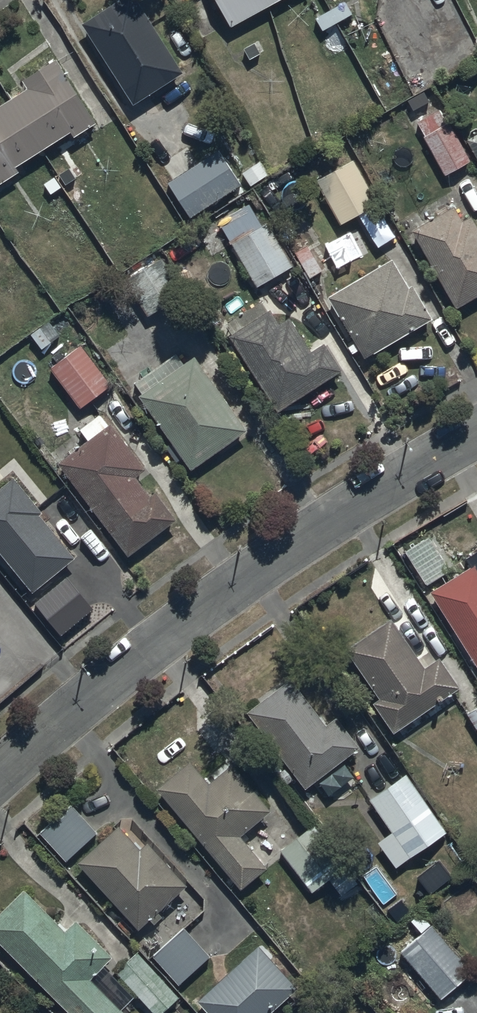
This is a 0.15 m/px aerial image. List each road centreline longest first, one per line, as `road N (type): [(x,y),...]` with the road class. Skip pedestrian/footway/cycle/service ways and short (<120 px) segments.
road 1 (residential): [(476,439),(224,589),(0,772)]

